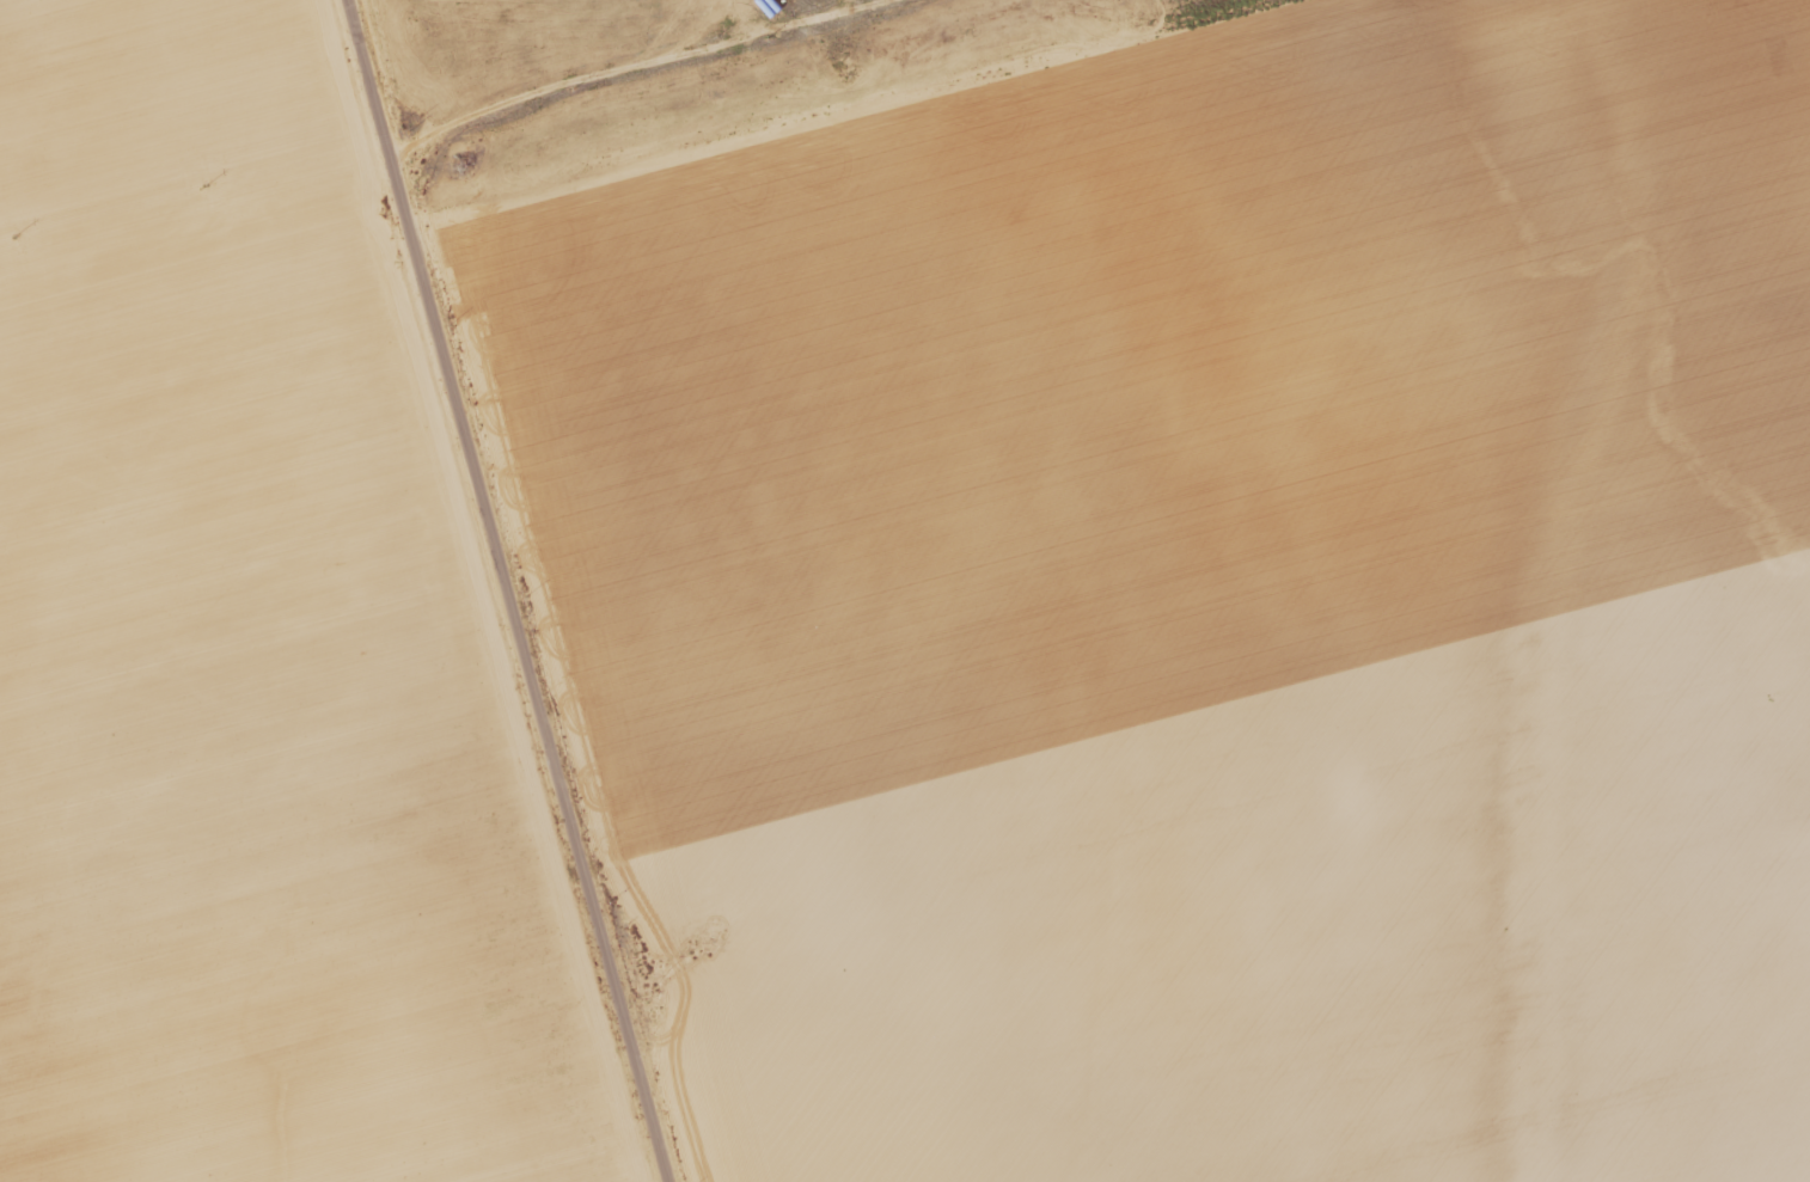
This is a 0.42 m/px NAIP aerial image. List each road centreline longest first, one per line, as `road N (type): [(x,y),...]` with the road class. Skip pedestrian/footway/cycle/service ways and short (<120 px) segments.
road 1 (residential): [(659,1181),(451,409),(433,391),(415,210),(385,185),(339,0)]

